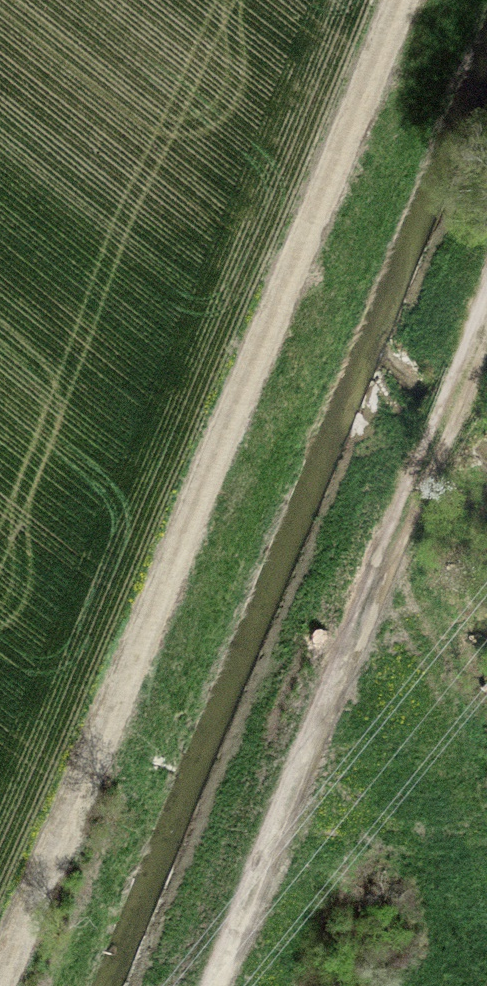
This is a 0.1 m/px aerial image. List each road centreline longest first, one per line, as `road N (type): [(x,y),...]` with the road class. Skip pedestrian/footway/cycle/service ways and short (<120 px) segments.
road 1 (track): [(384,0),(0,955)]
road 2 (track): [(486,295),(209,985)]

